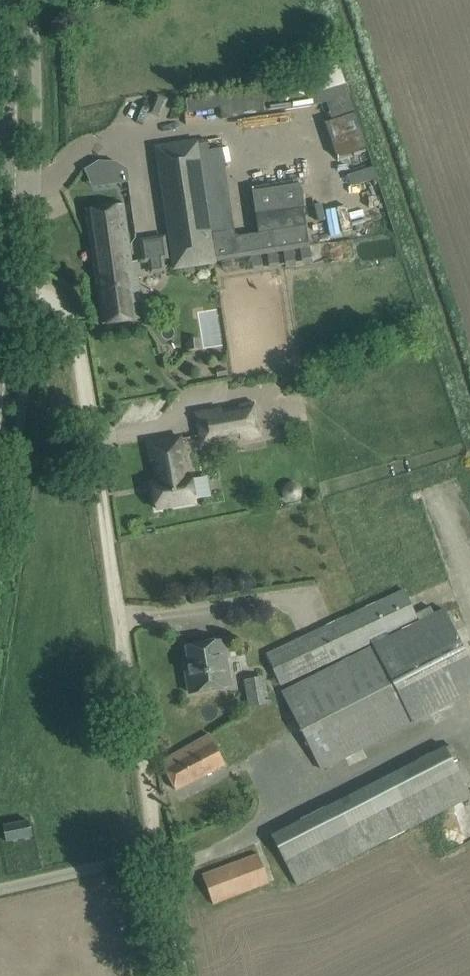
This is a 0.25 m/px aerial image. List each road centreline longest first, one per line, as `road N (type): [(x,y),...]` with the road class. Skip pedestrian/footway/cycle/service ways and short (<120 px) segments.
road 1 (track): [(180,975),(74,321),(62,297),(4,273)]
road 2 (tertiary): [(0,296),(0,0)]
road 3 (unclassified): [(0,888),(160,853)]

